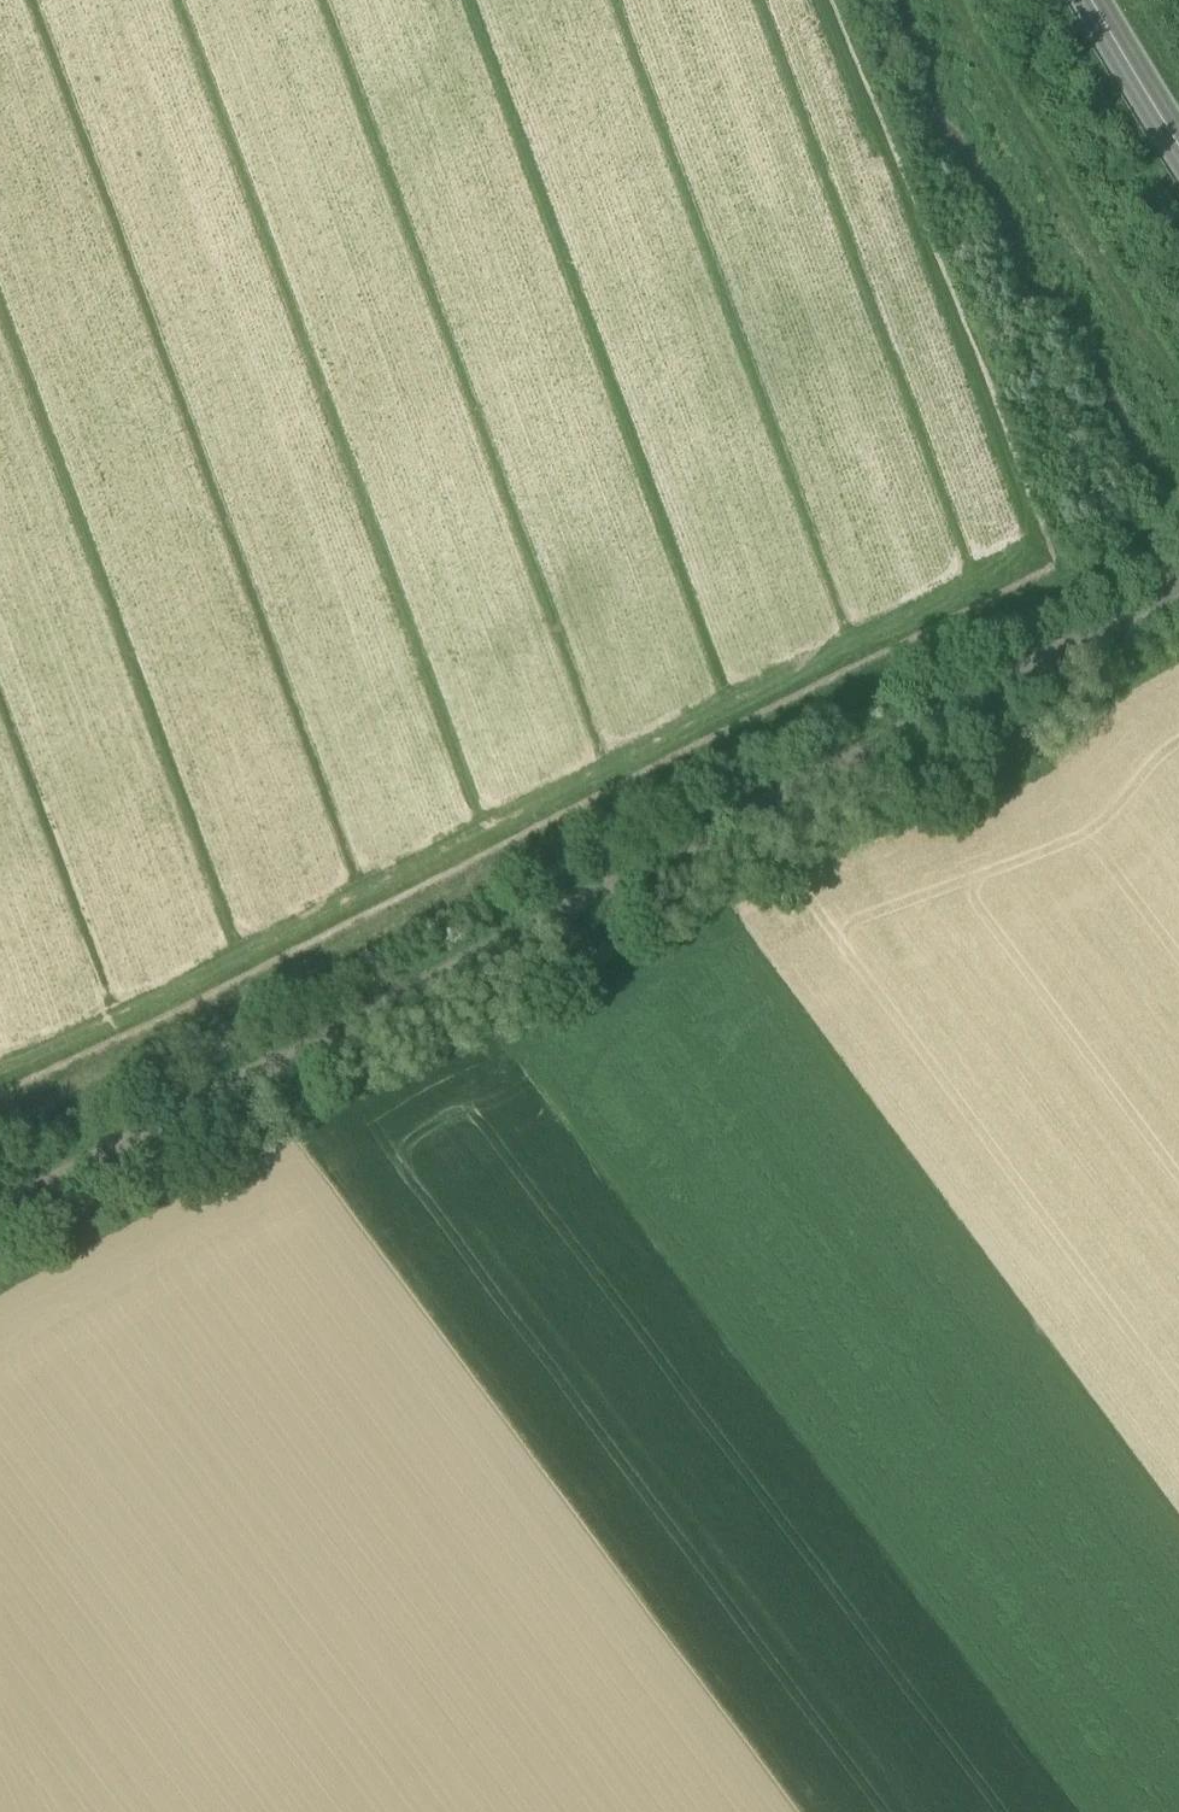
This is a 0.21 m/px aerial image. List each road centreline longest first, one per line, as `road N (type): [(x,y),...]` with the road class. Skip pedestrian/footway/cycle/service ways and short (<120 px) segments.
road 1 (secondary): [(1178,155),(1085,0)]

